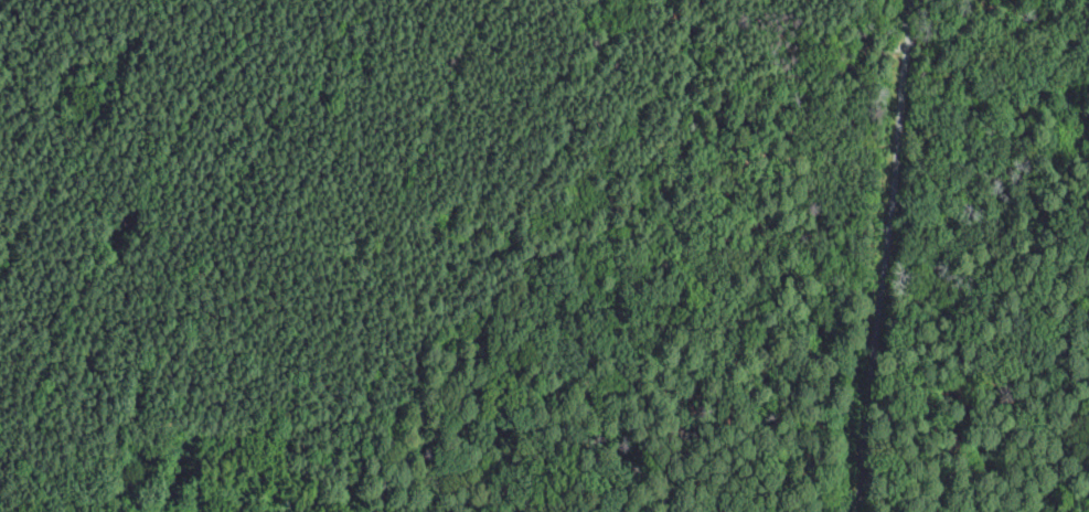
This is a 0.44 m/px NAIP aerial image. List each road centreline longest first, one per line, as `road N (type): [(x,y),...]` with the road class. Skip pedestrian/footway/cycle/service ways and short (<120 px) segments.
road 1 (track): [(341,493),(405,398),(428,335),(453,306),(504,270),(598,225),(685,114),(759,73),(825,71),(908,43)]
road 2 (track): [(913,0),(857,511)]
road 3 (track): [(341,493),(161,416),(55,430),(0,454)]

